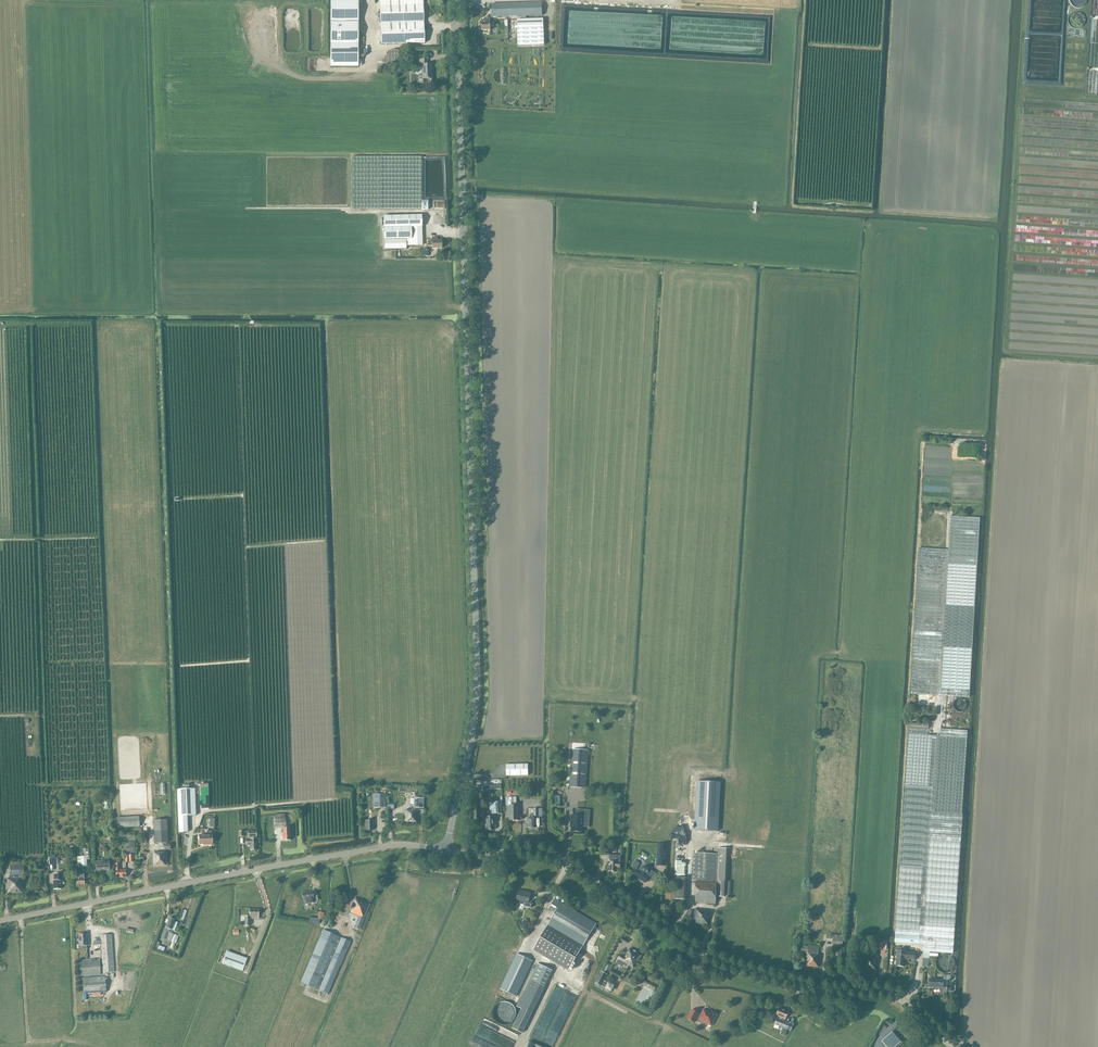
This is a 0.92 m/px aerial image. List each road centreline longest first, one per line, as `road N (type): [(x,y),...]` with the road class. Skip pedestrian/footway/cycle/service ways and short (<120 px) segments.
road 1 (tertiary): [(447,849),(476,703),(456,0)]
road 2 (tertiary): [(954,1046),(889,992),(814,987),(712,956),(548,853),(447,849)]
road 3 (tertiary): [(0,921),(389,846),(447,849)]
road 4 (track): [(645,699),(548,693),(533,735),(472,738)]
road 5 (track): [(21,917),(29,1042),(102,1046)]

